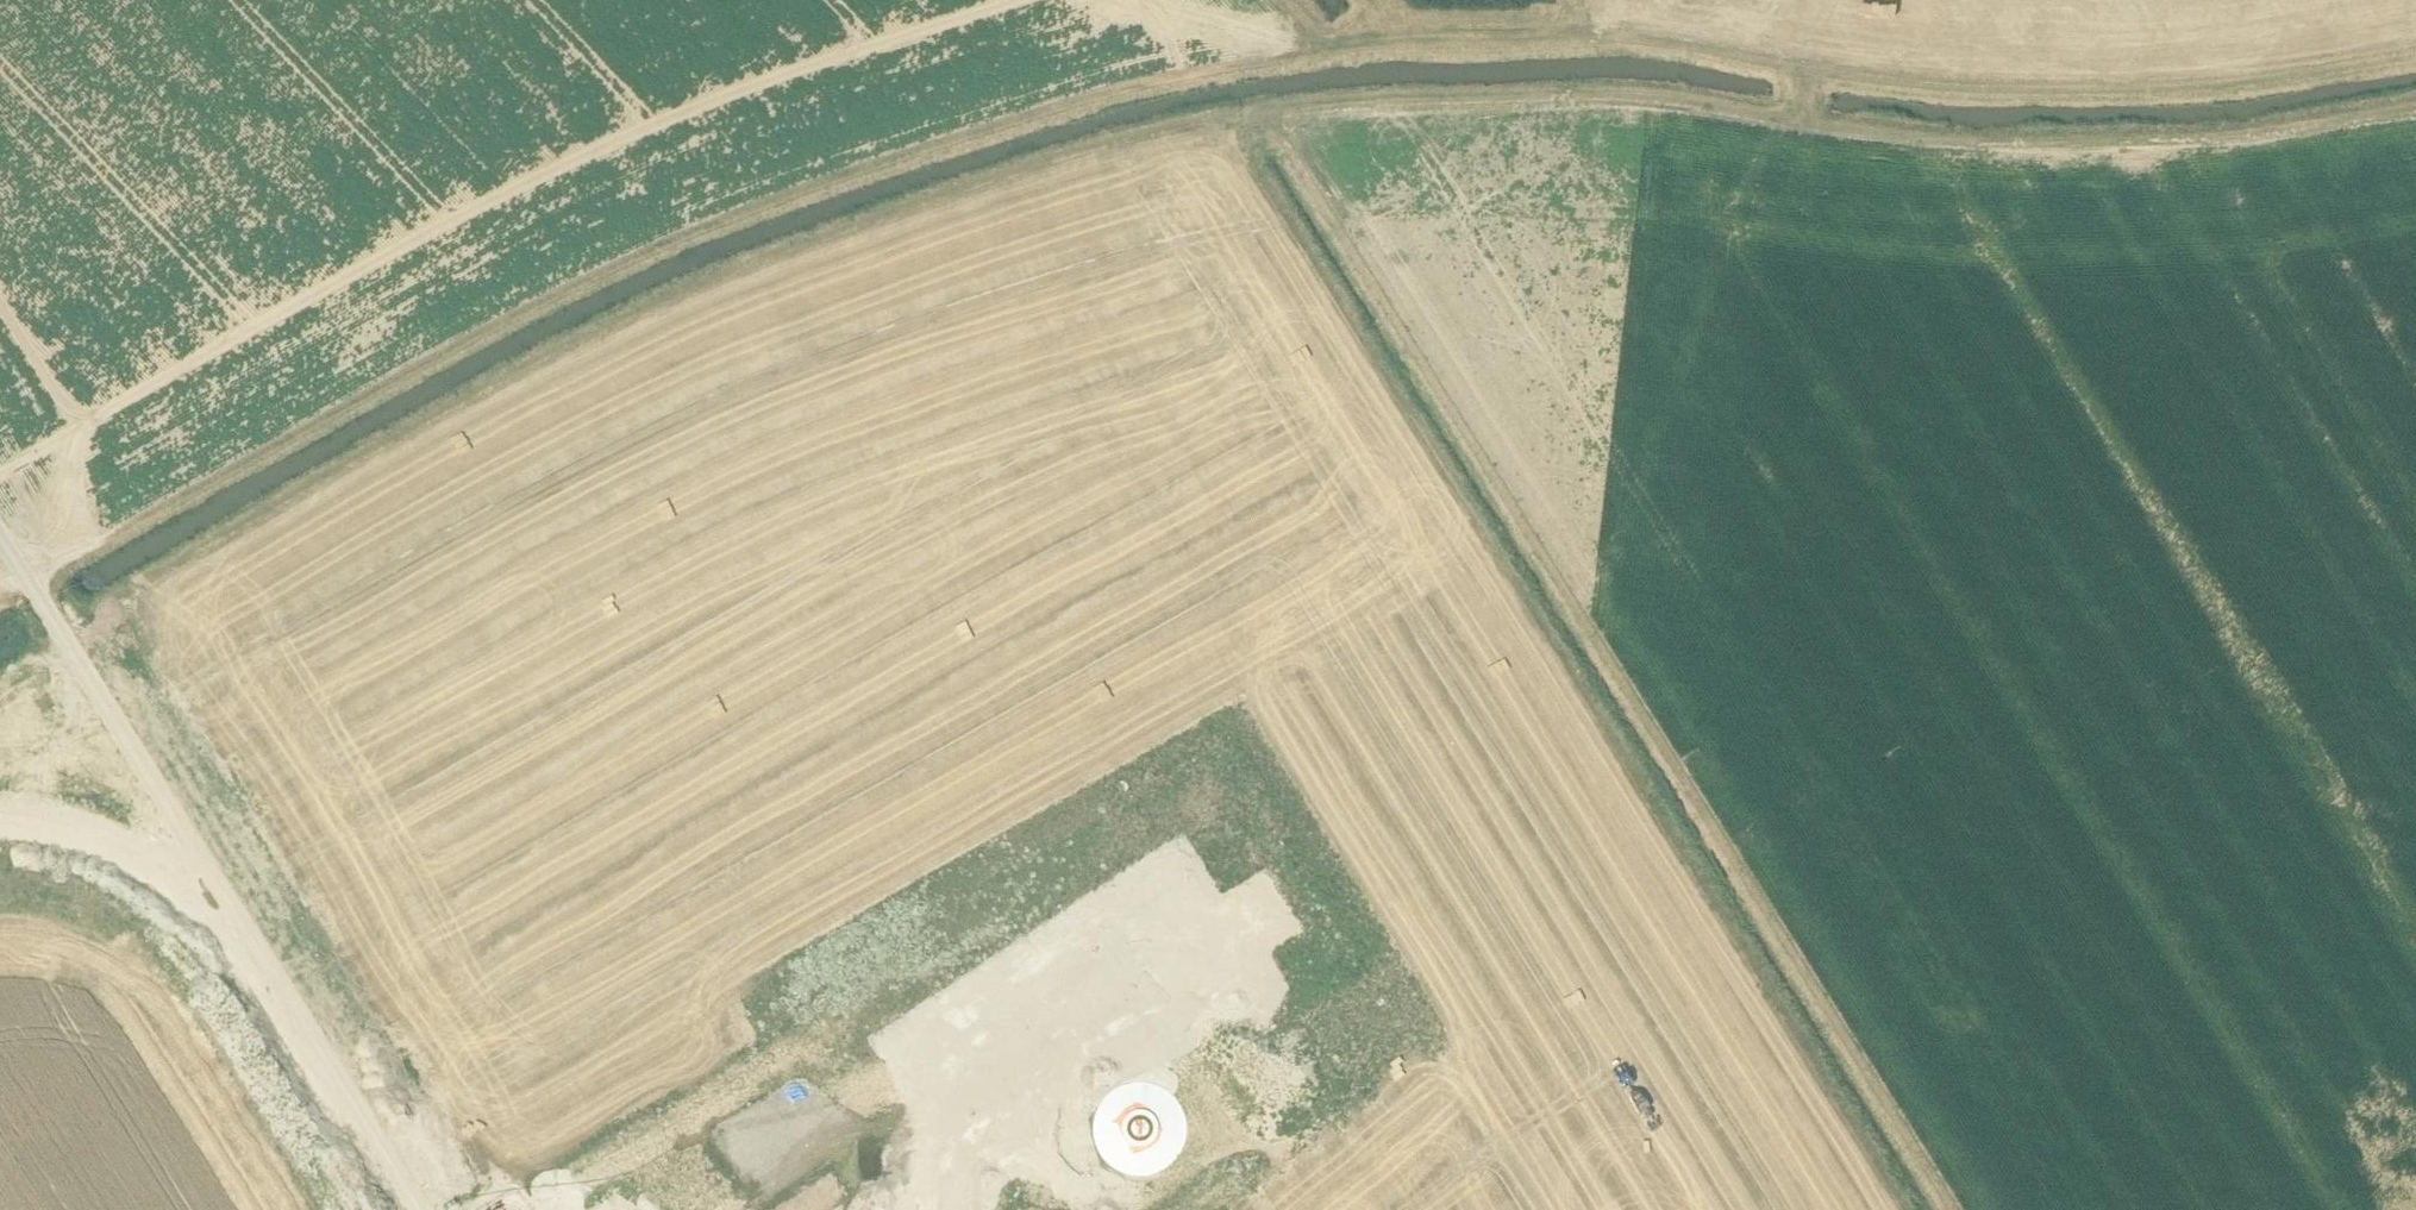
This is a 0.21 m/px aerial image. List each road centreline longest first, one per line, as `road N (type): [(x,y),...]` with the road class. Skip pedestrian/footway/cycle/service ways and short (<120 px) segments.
road 1 (track): [(1295,45),(1589,34),(1791,68),(1817,127),(1638,103),(1307,110),(1059,162),(744,265),(436,415),(63,637)]
road 2 (unclassified): [(423,1209),(0,535)]
road 3 (track): [(1817,127),(2212,145),(2415,110)]

